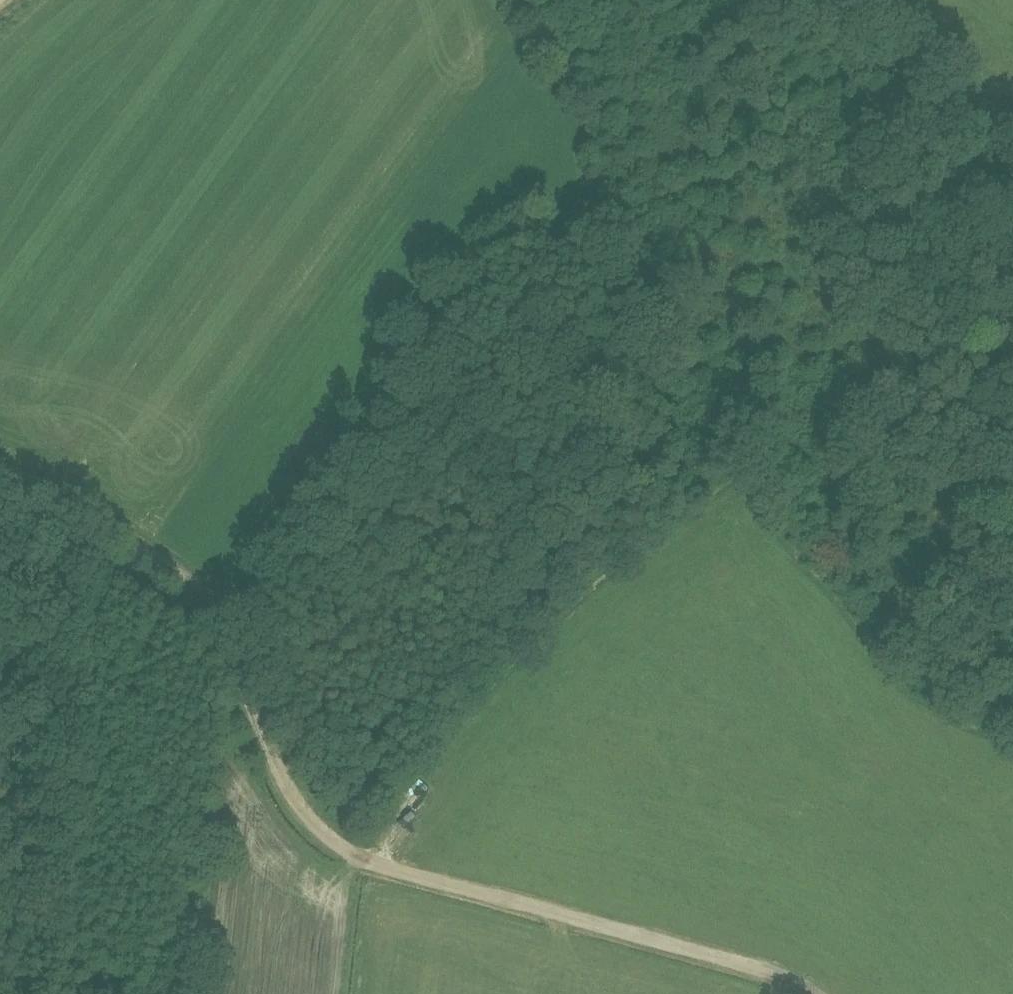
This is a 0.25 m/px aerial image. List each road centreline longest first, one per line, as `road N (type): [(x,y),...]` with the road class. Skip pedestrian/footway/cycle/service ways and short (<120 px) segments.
road 1 (track): [(0,488),(138,559),(201,604),(299,792),(323,818),(440,866),(687,935),(766,964),(810,993)]

